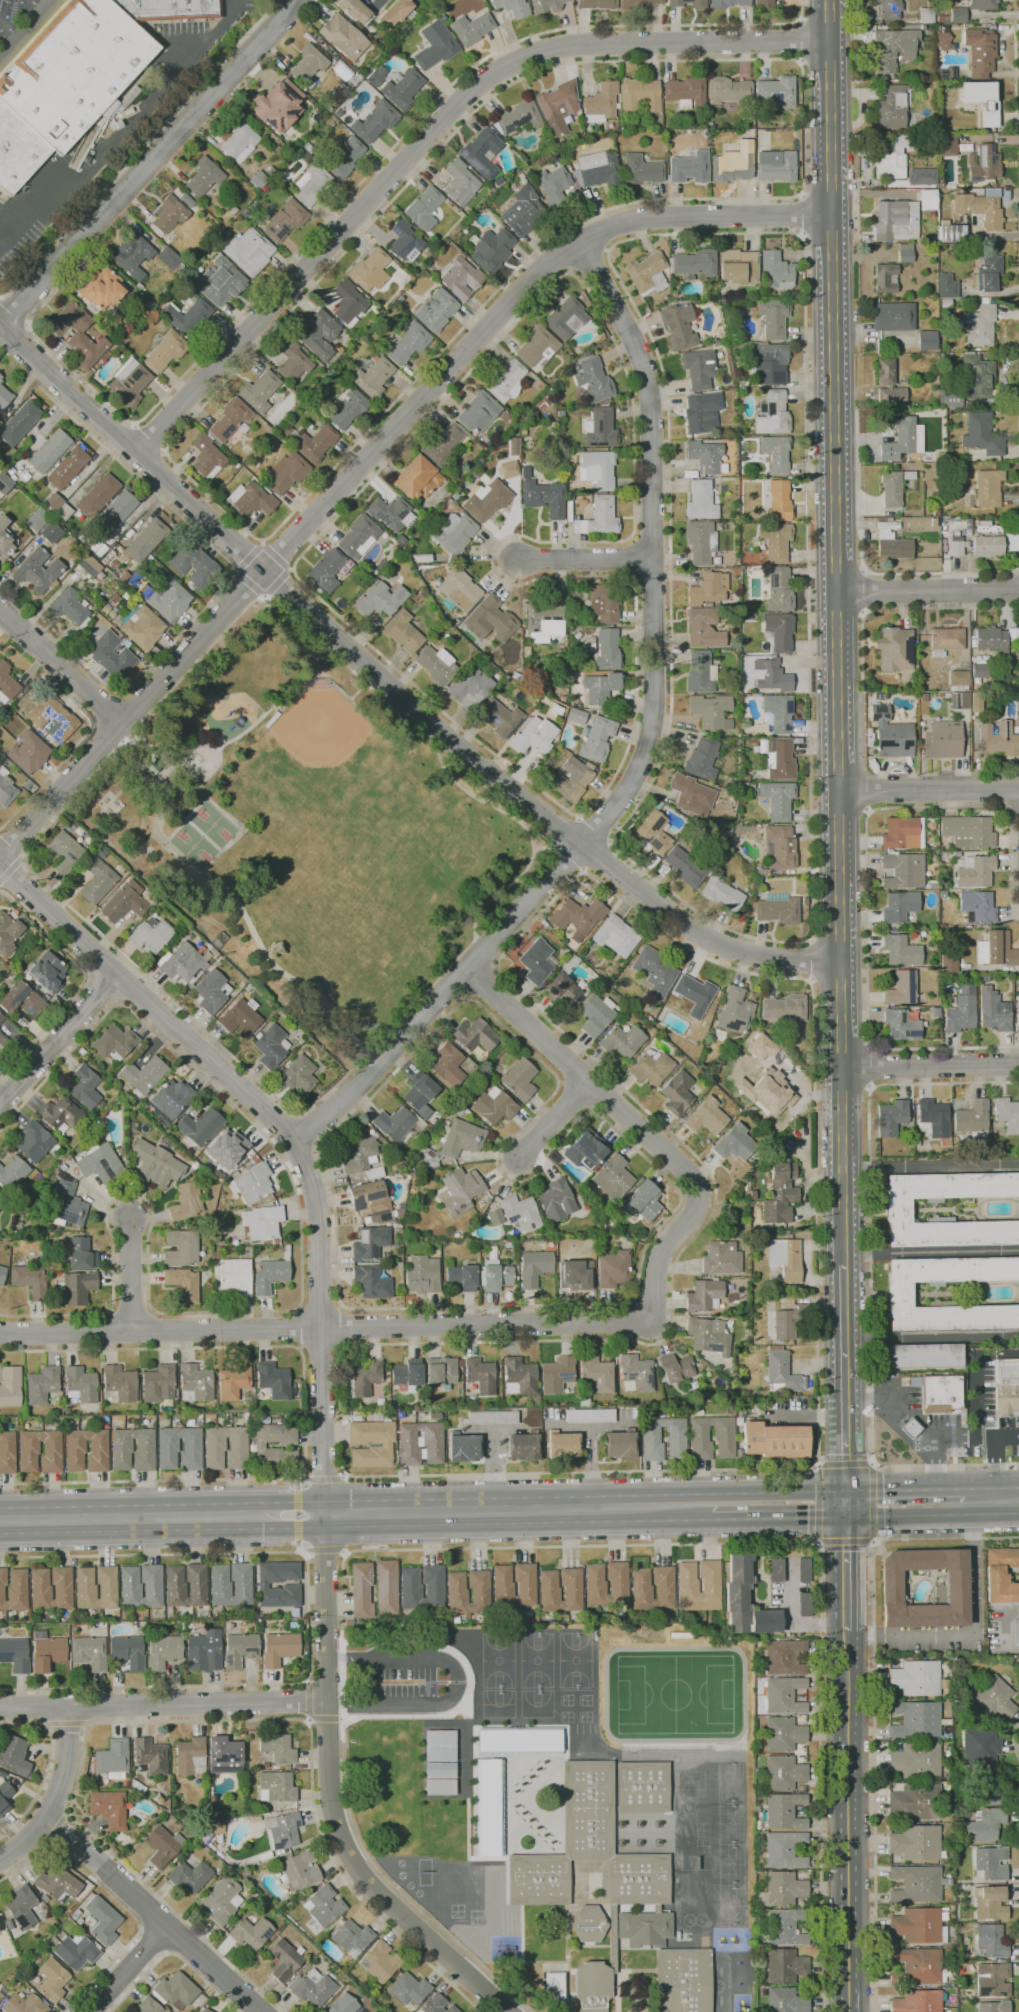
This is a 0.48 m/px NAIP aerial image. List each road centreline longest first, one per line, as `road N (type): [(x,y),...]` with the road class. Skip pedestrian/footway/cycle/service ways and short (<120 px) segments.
road 1 (residential): [(832,216),(643,220),(560,254),(0,857)]
road 2 (residential): [(840,968),(727,948),(670,916),(442,732),(0,328)]
road 3 (residential): [(579,242),(634,344),(649,393),(649,736),(614,807),(361,1084),(292,1140)]
road 4 (secondary): [(829,0),(840,968)]
road 5 (residential): [(830,41),(587,44),(537,53),(493,74),(456,104),(136,453)]
road 6 (residential): [(698,1197),(660,1253),(650,1320),(0,1333)]
road 7 (residential): [(324,1503),(318,1229),(299,1153),(269,1115),(0,866)]
road 8 (residential): [(507,2011),(382,1897),(341,1833),(330,1795),(324,1527)]
road 9 (primary): [(847,1492),(324,1503)]
road 10 (secondary): [(847,1517),(852,2011)]
road 11 (residential): [(298,0),(0,326)]
road 12 (residential): [(75,1708),(70,1768),(51,1811),(261,2011)]
road 13 (primary): [(324,1527),(709,1520)]
road 14 (residential): [(698,1197),(688,1172),(467,968)]
road 15 (secondary): [(840,968),(844,1264)]
road 16 (residential): [(327,1698),(75,1708)]
road 17 (secondary): [(844,1264),(847,1492)]
road 18 (residential): [(1018,589),(836,590)]
road 19 (primary): [(144,1532),(324,1527)]
road 20 (residential): [(1018,790),(838,790)]
road 21 (primary): [(324,1503),(145,1507)]
road 22 (residential): [(1018,1067),(842,1071)]
road 23 (residential): [(117,975),(0,1103)]
road 24 (primary): [(847,1517),(1018,1513)]
road 25 (residential): [(122,724),(0,611)]
road 26 (primary): [(996,1488),(847,1492)]
road 27 (primary): [(145,1507),(0,1510)]
road 28 (primary): [(0,1536),(144,1532)]
road 29 (primary): [(709,1520),(847,1517)]
road 30 (residential): [(652,560),(517,561)]

